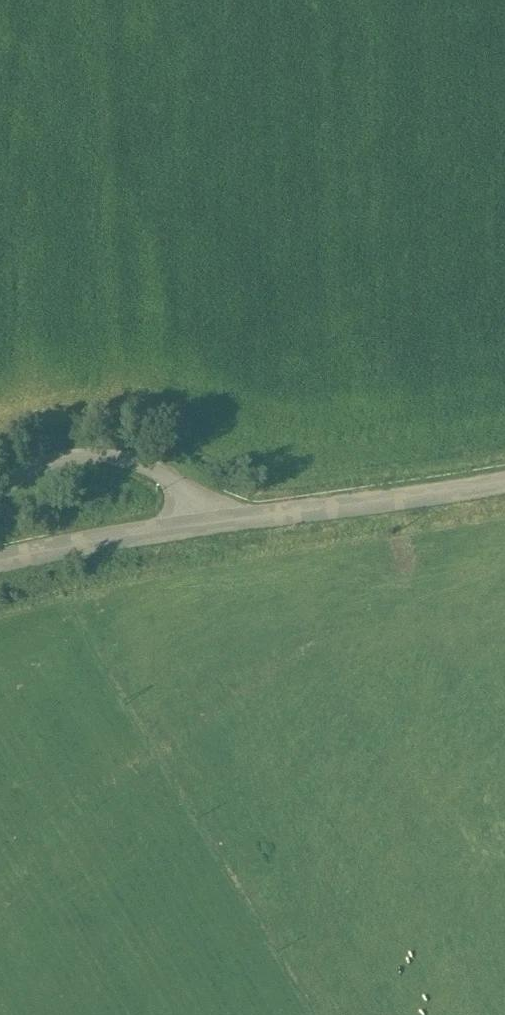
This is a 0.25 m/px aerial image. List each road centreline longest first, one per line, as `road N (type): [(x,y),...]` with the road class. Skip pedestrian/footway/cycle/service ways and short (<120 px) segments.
road 1 (unclassified): [(211,523),(504,484)]
road 2 (unclassified): [(211,523),(188,487),(145,463),(107,454),(64,459),(0,507)]
road 3 (unclassified): [(0,563),(211,523)]

